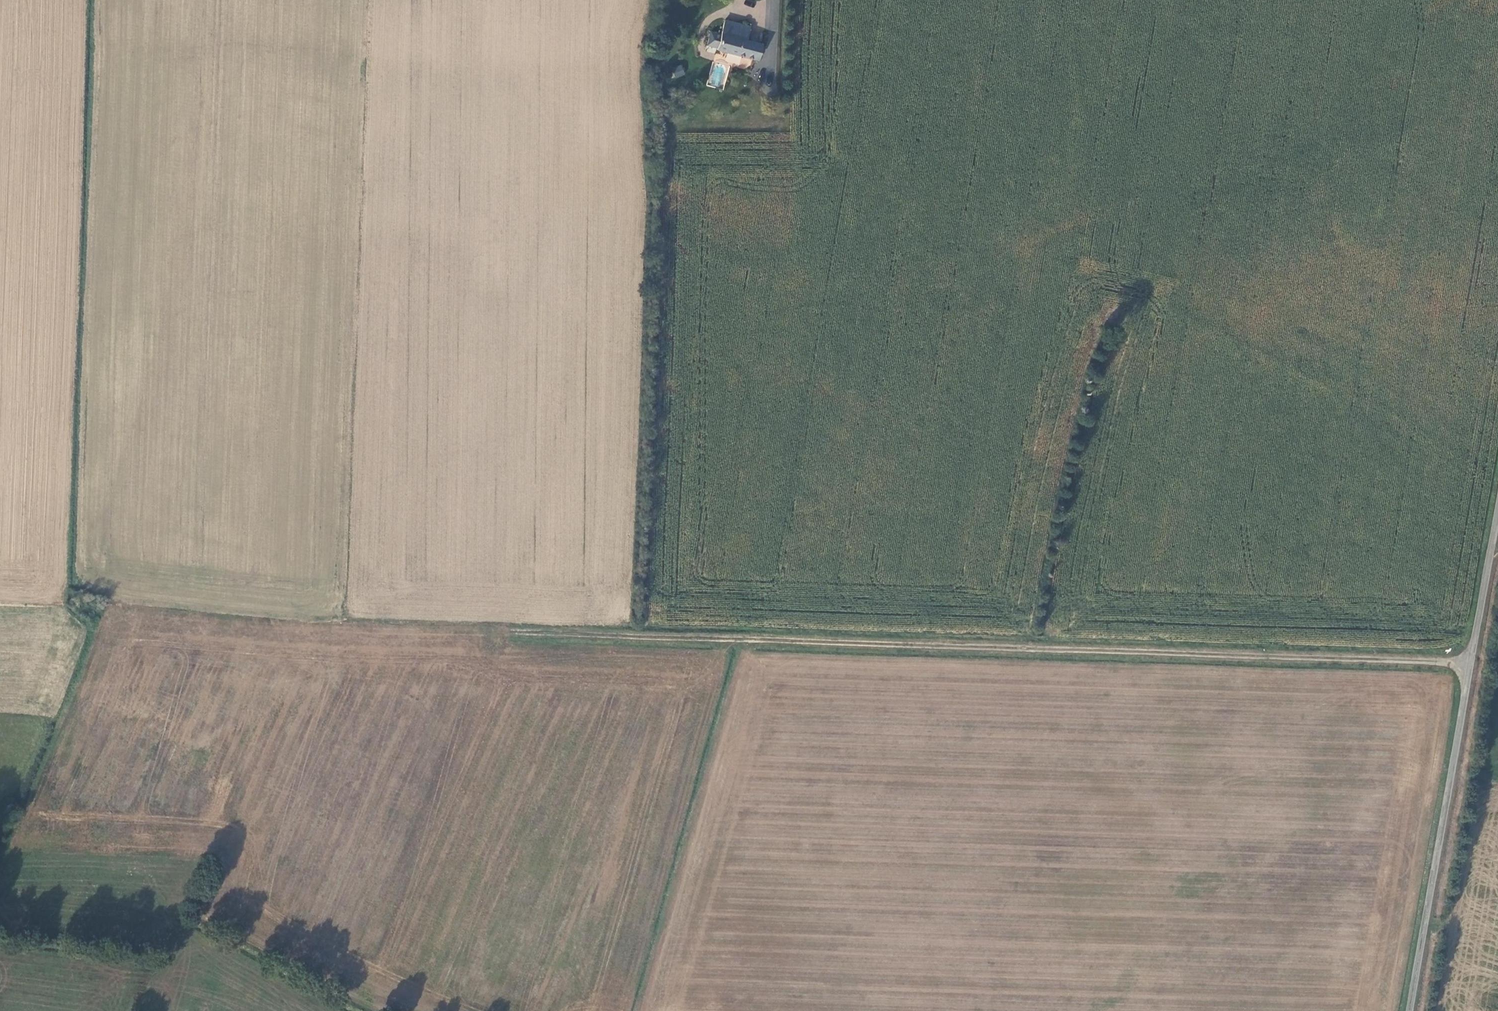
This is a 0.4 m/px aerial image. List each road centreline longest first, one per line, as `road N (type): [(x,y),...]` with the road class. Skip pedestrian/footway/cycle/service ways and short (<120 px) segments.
road 1 (track): [(1470,664),(502,629)]
road 2 (unclassified): [(1497,509),(1410,1010)]

